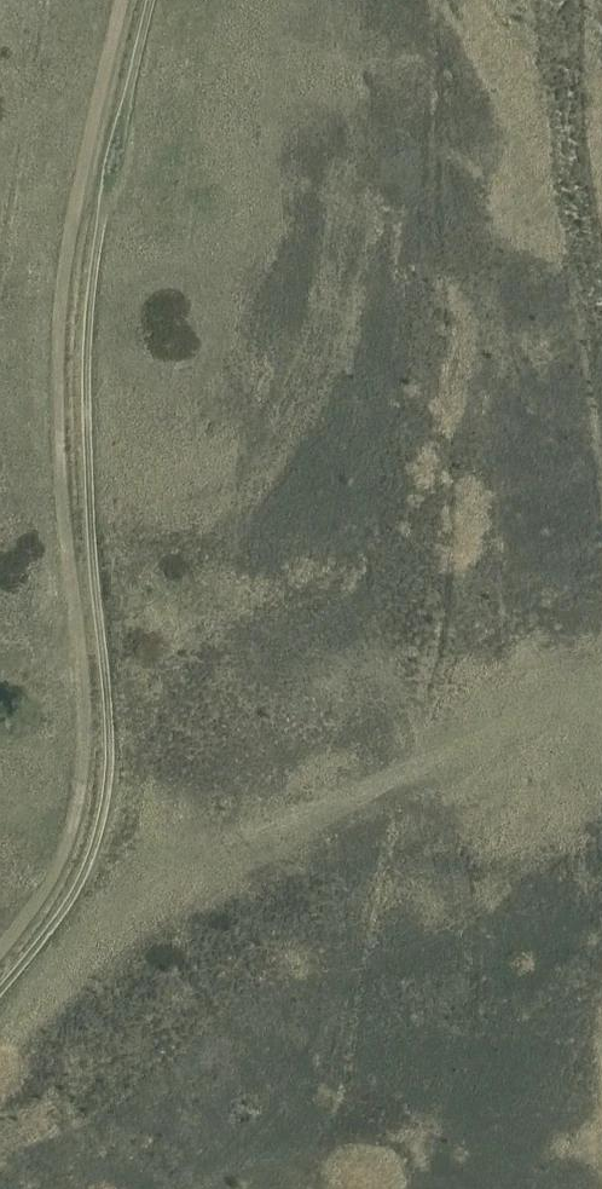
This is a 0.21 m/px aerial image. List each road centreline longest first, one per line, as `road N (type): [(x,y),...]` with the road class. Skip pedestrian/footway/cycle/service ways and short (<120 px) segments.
road 1 (track): [(153,0),(92,300),(87,388),(107,686),(106,797),(69,904),(0,994)]

